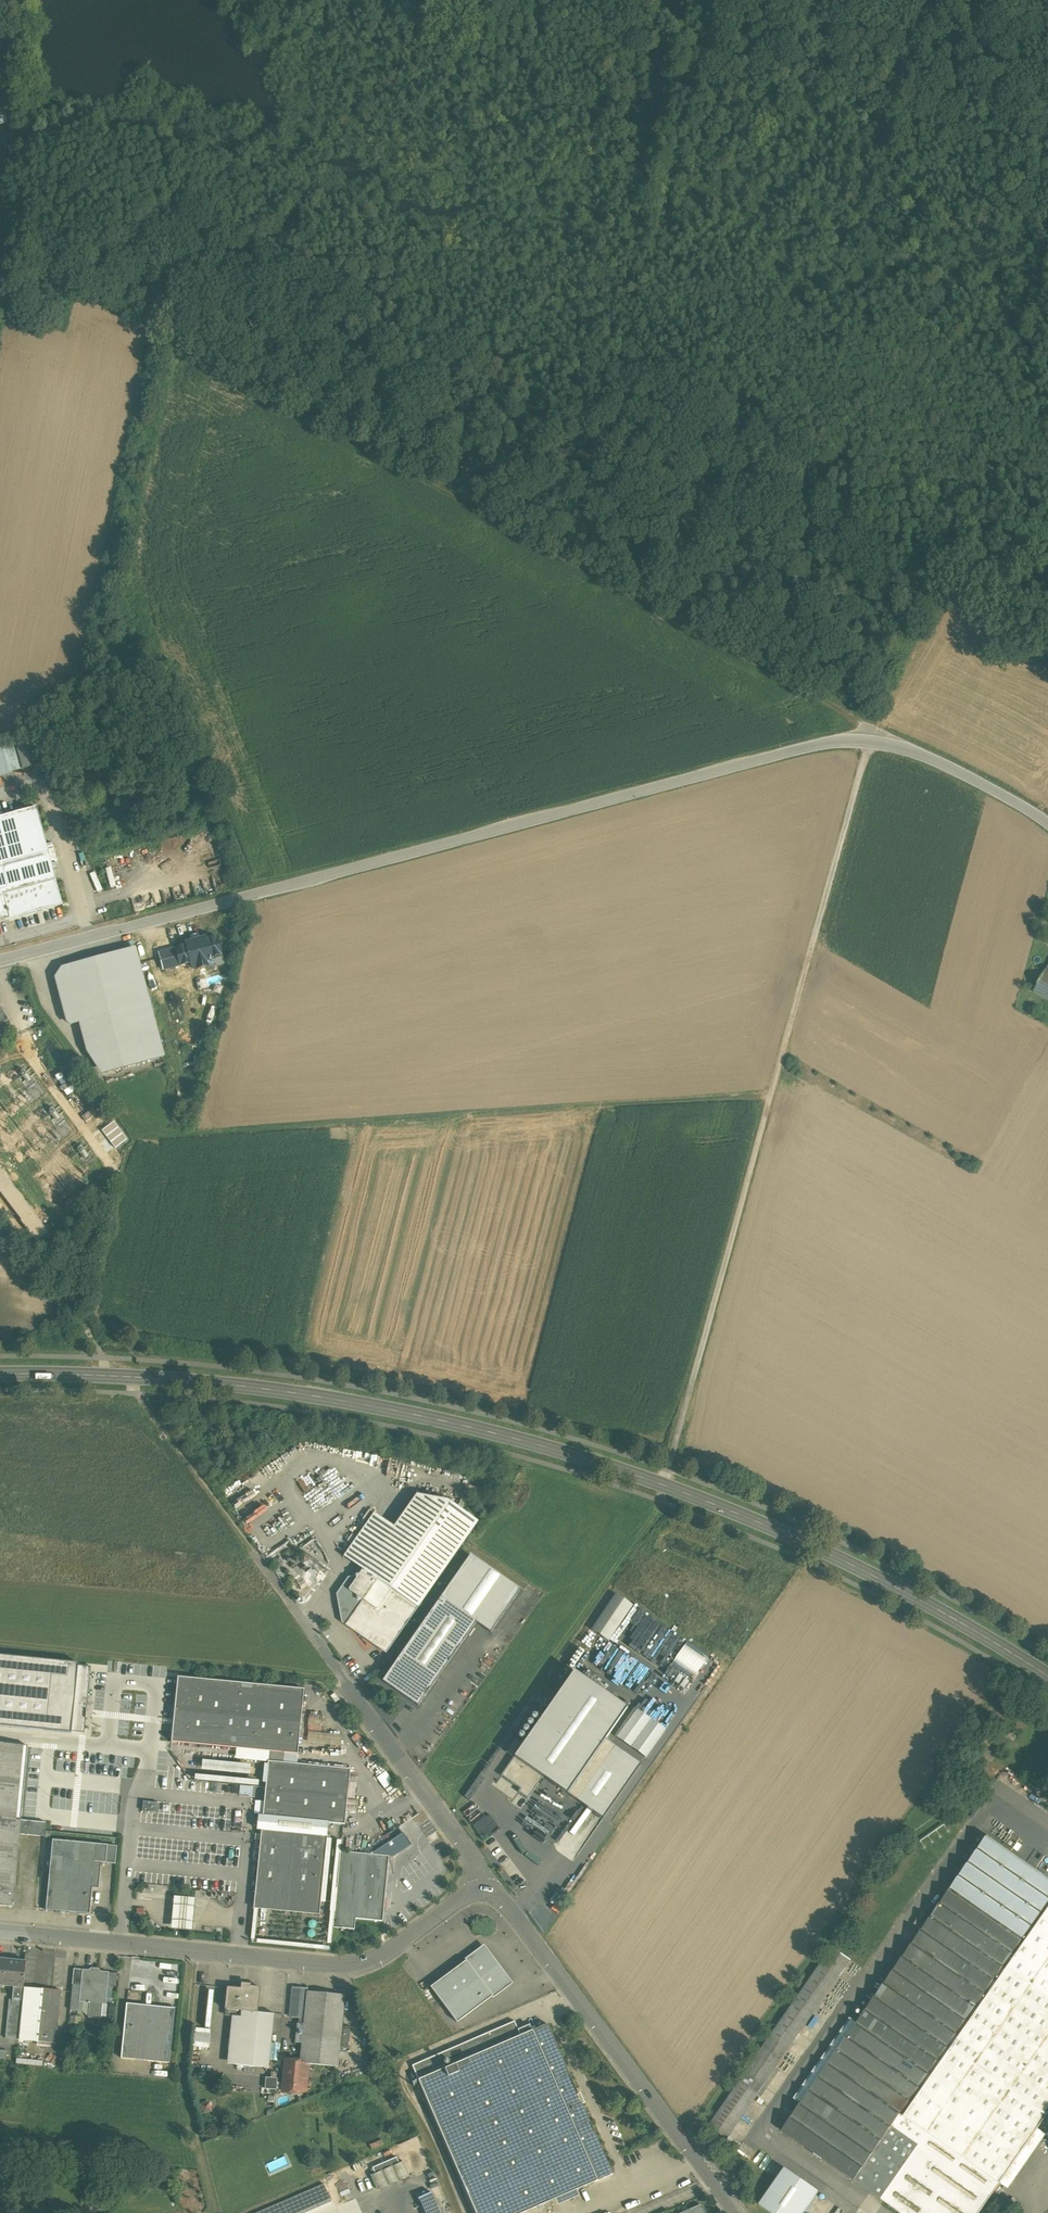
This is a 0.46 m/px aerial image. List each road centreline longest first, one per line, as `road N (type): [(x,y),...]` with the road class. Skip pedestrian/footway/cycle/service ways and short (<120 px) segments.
road 1 (secondary): [(1047,1677),(830,1556),(705,1501),(538,1446),(379,1408),(231,1385),(0,1374)]
road 2 (tertiary): [(1047,821),(899,746),(832,746),(0,965)]
road 3 (track): [(0,249),(875,728),(868,743)]
road 4 (tertiary): [(0,1932),(346,1963),(392,1946),(466,1893),(496,1892),(736,2212)]
road 5 (track): [(771,1096),(154,1136),(75,1057),(46,1008),(33,957)]
road 6 (track): [(664,1486),(868,743)]
road 7 (track): [(129,1377),(252,1550)]

